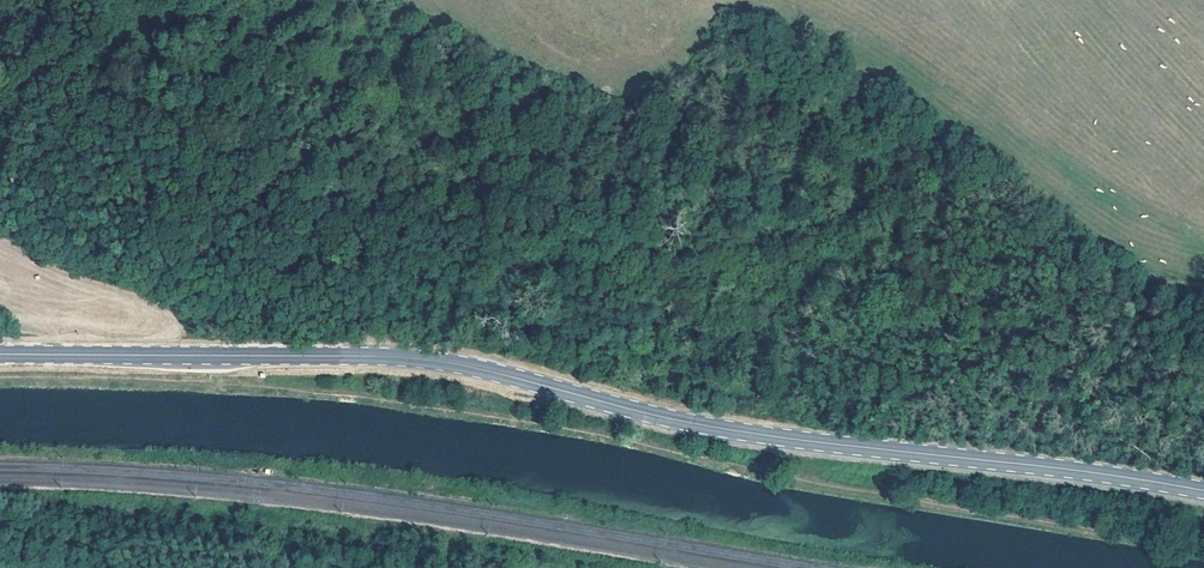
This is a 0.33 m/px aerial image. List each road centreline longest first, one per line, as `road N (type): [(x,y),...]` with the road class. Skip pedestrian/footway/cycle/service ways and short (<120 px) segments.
road 1 (secondary): [(1203,492),(753,435),(415,363),(0,357)]

